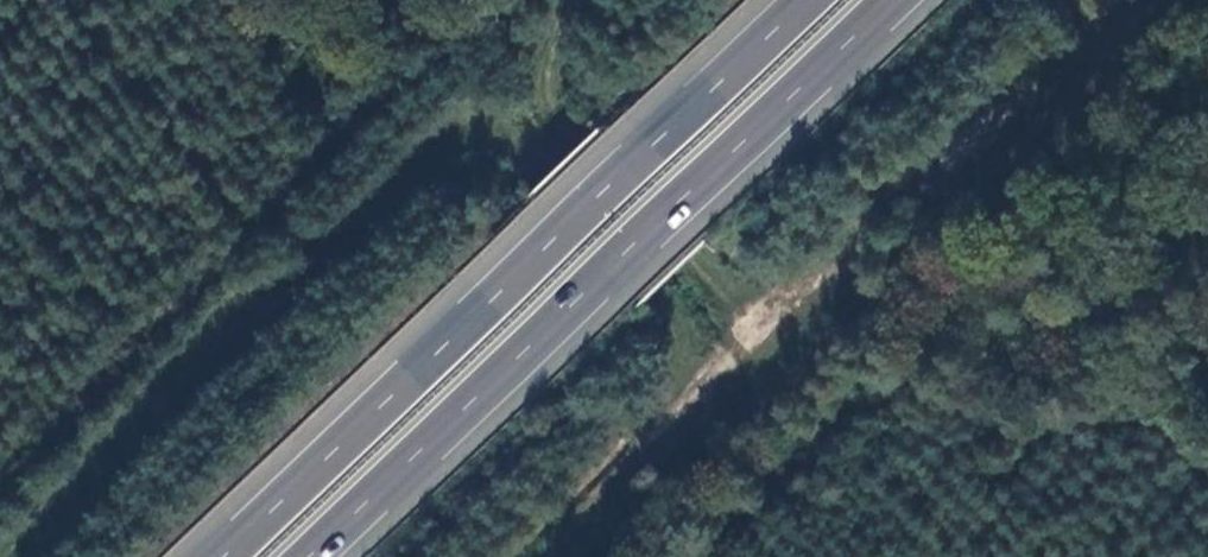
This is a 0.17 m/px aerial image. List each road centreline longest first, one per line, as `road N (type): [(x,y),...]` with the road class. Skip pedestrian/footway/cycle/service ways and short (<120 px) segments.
road 1 (motorway): [(810,0),(226,556)]
road 2 (motorway): [(313,556),(897,0)]

